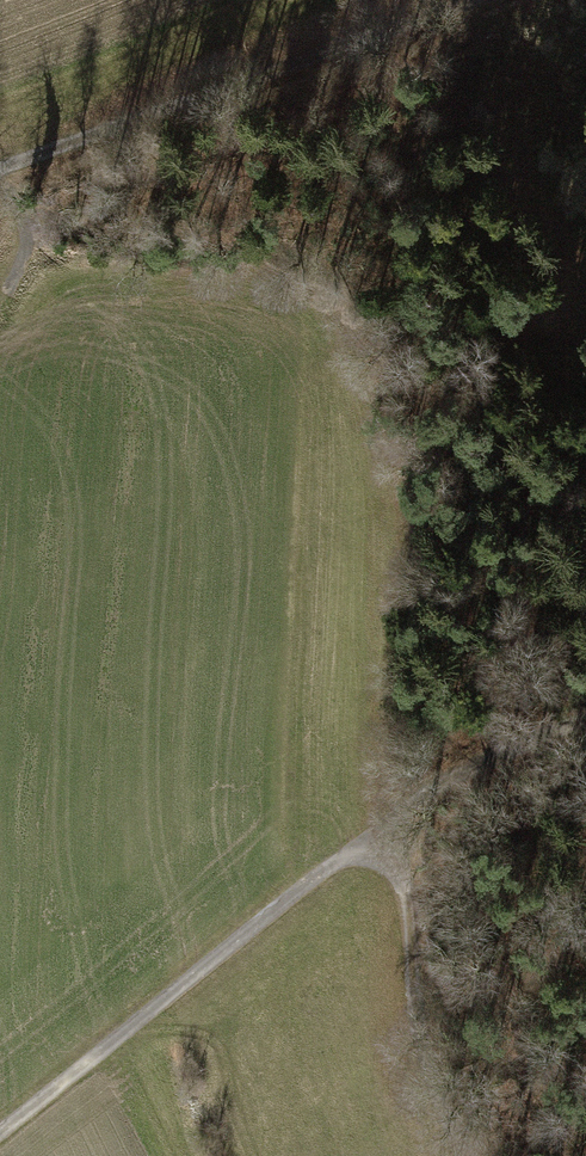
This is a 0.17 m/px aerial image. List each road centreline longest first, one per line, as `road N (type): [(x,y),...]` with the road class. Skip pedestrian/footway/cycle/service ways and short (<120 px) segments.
road 1 (track): [(0,1136),(432,792),(585,718)]
road 2 (track): [(0,166),(435,0)]
road 3 (track): [(465,1155),(420,1072),(406,903),(360,848)]
road 4 (track): [(0,187),(22,197),(26,258),(12,315)]

